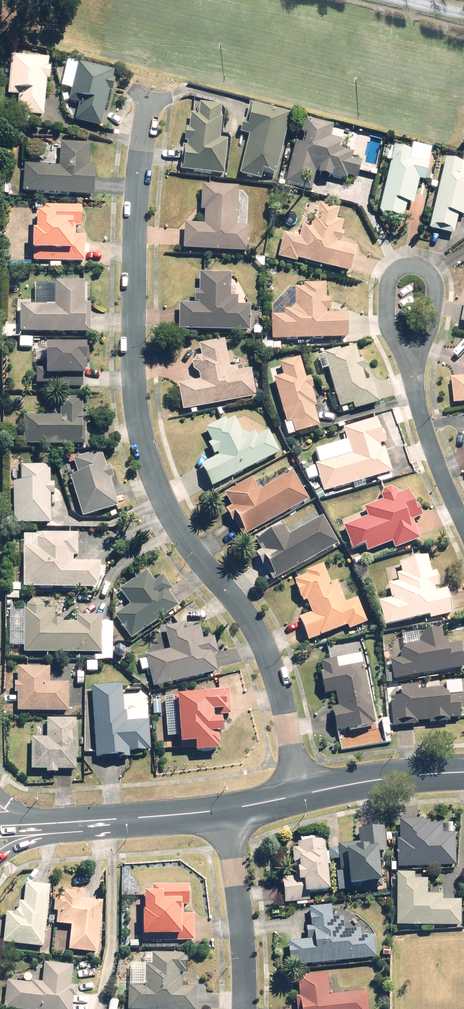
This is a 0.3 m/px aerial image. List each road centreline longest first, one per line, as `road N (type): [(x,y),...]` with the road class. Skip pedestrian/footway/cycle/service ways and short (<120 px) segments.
road 1 (residential): [(298,795),(268,655),(236,598),(181,532),(137,412),(133,249),(147,100)]
road 2 (residential): [(403,357),(388,285),(403,263),(421,262),(435,277),(419,348)]
road 3 (residential): [(225,810),(245,1008)]
road 4 (residential): [(463,526),(403,357)]
road 5 (tertiary): [(298,795),(463,771)]
road 6 (secondary): [(118,820),(70,828),(0,861)]
road 7 (secondary): [(0,793),(26,811),(118,820)]

